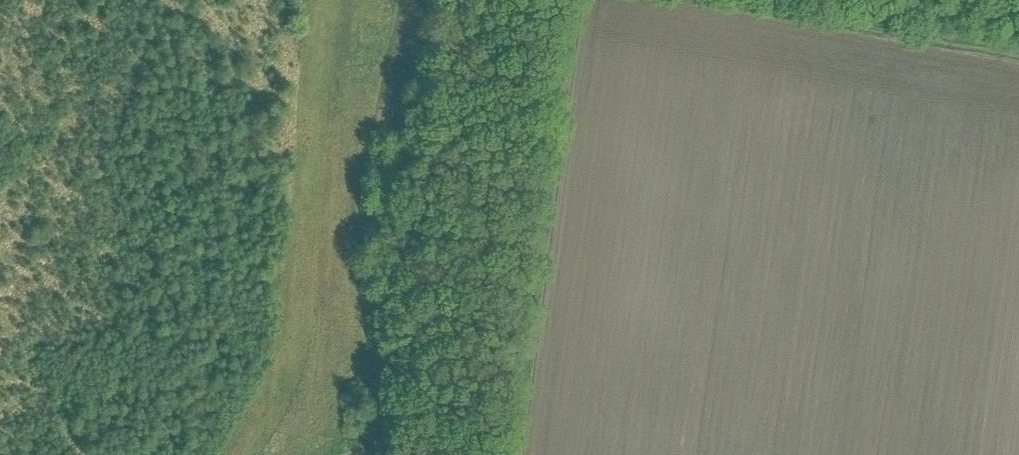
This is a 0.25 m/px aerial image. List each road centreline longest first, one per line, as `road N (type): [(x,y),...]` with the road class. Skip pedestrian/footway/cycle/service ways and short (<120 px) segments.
road 1 (track): [(408,0),(378,454)]
road 2 (track): [(715,0),(1018,56)]

